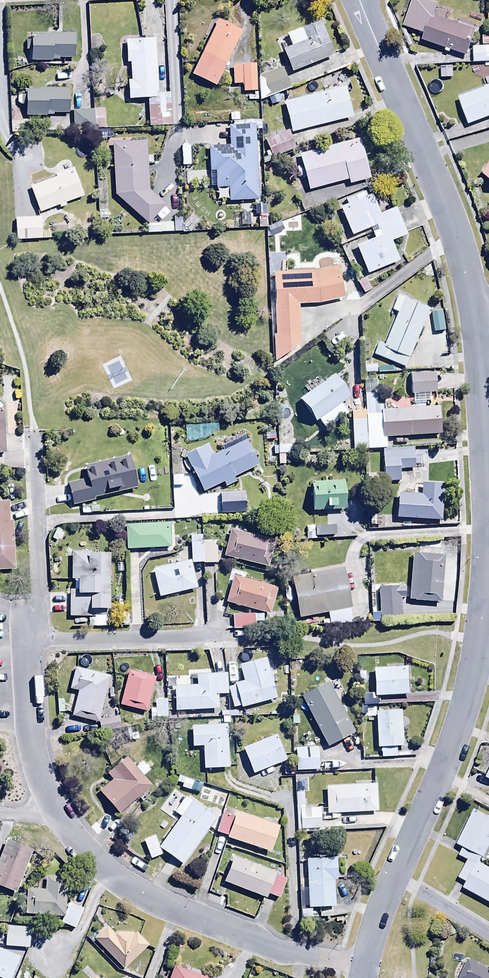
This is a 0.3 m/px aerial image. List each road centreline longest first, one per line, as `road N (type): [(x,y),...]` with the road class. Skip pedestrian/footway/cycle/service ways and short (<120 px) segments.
road 1 (residential): [(474,311),(488,535),(477,661),(365,966)]
road 2 (residential): [(365,966),(272,948),(192,918),(120,880),(74,837),(36,758),(33,612)]
road 3 (residential): [(359,0),(453,225),(474,311)]

